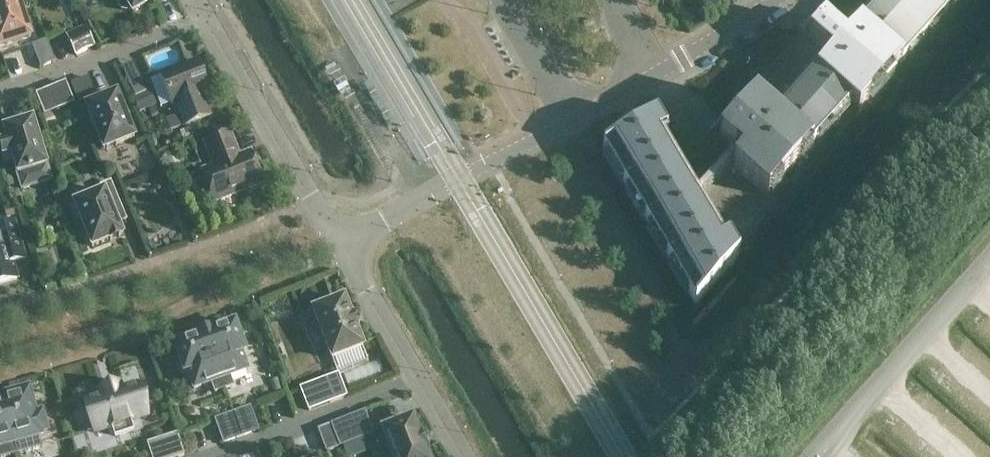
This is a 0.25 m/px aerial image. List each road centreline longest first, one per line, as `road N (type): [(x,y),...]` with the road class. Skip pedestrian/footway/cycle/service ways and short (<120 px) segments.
road 1 (residential): [(339,237),(208,17)]
road 2 (residential): [(0,91),(208,17)]
road 3 (residential): [(220,456),(422,379)]
road 4 (unclassified): [(339,237),(493,160)]
road 5 (residential): [(422,379),(339,237)]
road 6 (residential): [(574,118),(500,0)]
road 7 (residential): [(660,74),(770,0)]

